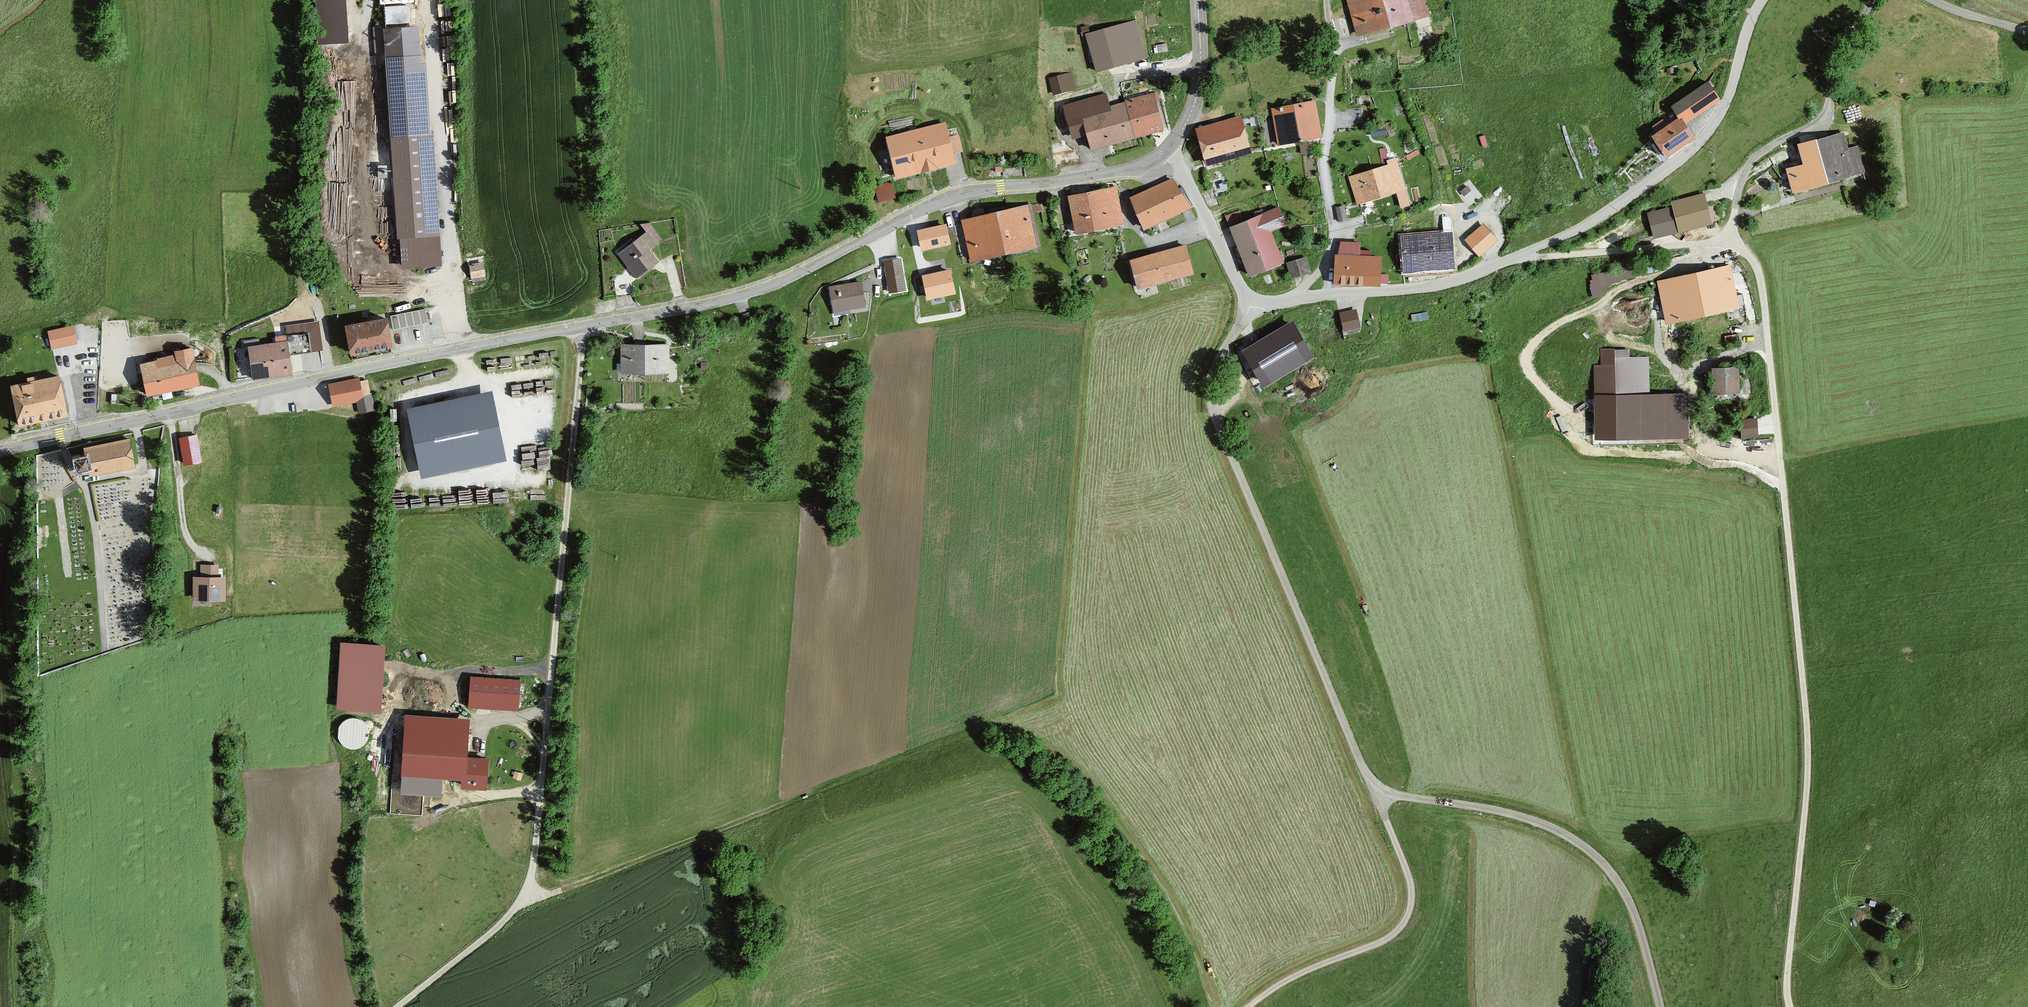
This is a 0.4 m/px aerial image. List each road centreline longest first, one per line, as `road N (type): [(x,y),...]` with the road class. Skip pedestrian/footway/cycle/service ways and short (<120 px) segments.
road 1 (track): [(1730,243),(1753,261),(1761,280),(1806,710),(1790,1006)]
road 2 (unclassified): [(585,324),(533,869),(526,892),(501,924),(397,1006)]
road 3 (tertiary): [(585,324),(775,283),(954,196),(1135,169),(1162,156)]
road 4 (tertiary): [(0,449),(585,324)]
road 5 (unclassified): [(1375,792),(1212,401),(1213,371),(1253,299)]
road 6 (unclassified): [(1660,1006),(1625,893),(1573,840),(1490,809),(1375,792)]
road 7 (residential): [(1511,259),(1597,218),(1698,144),(1725,104),(1762,0)]
road 8 (unclassified): [(1248,1006),(1401,926),(1412,902),(1409,877),(1375,792)]
road 9 (track): [(526,892),(541,895),(801,797)]
road 10 (residential): [(1253,299),(1430,286),(1511,259)]
road 11 (unclassified): [(1511,259),(1730,243)]
road 12 (unclassified): [(1253,299),(1237,282),(1186,178),(1162,156)]
road 13 (tertiary): [(1197,0),(1197,95),(1162,156)]

